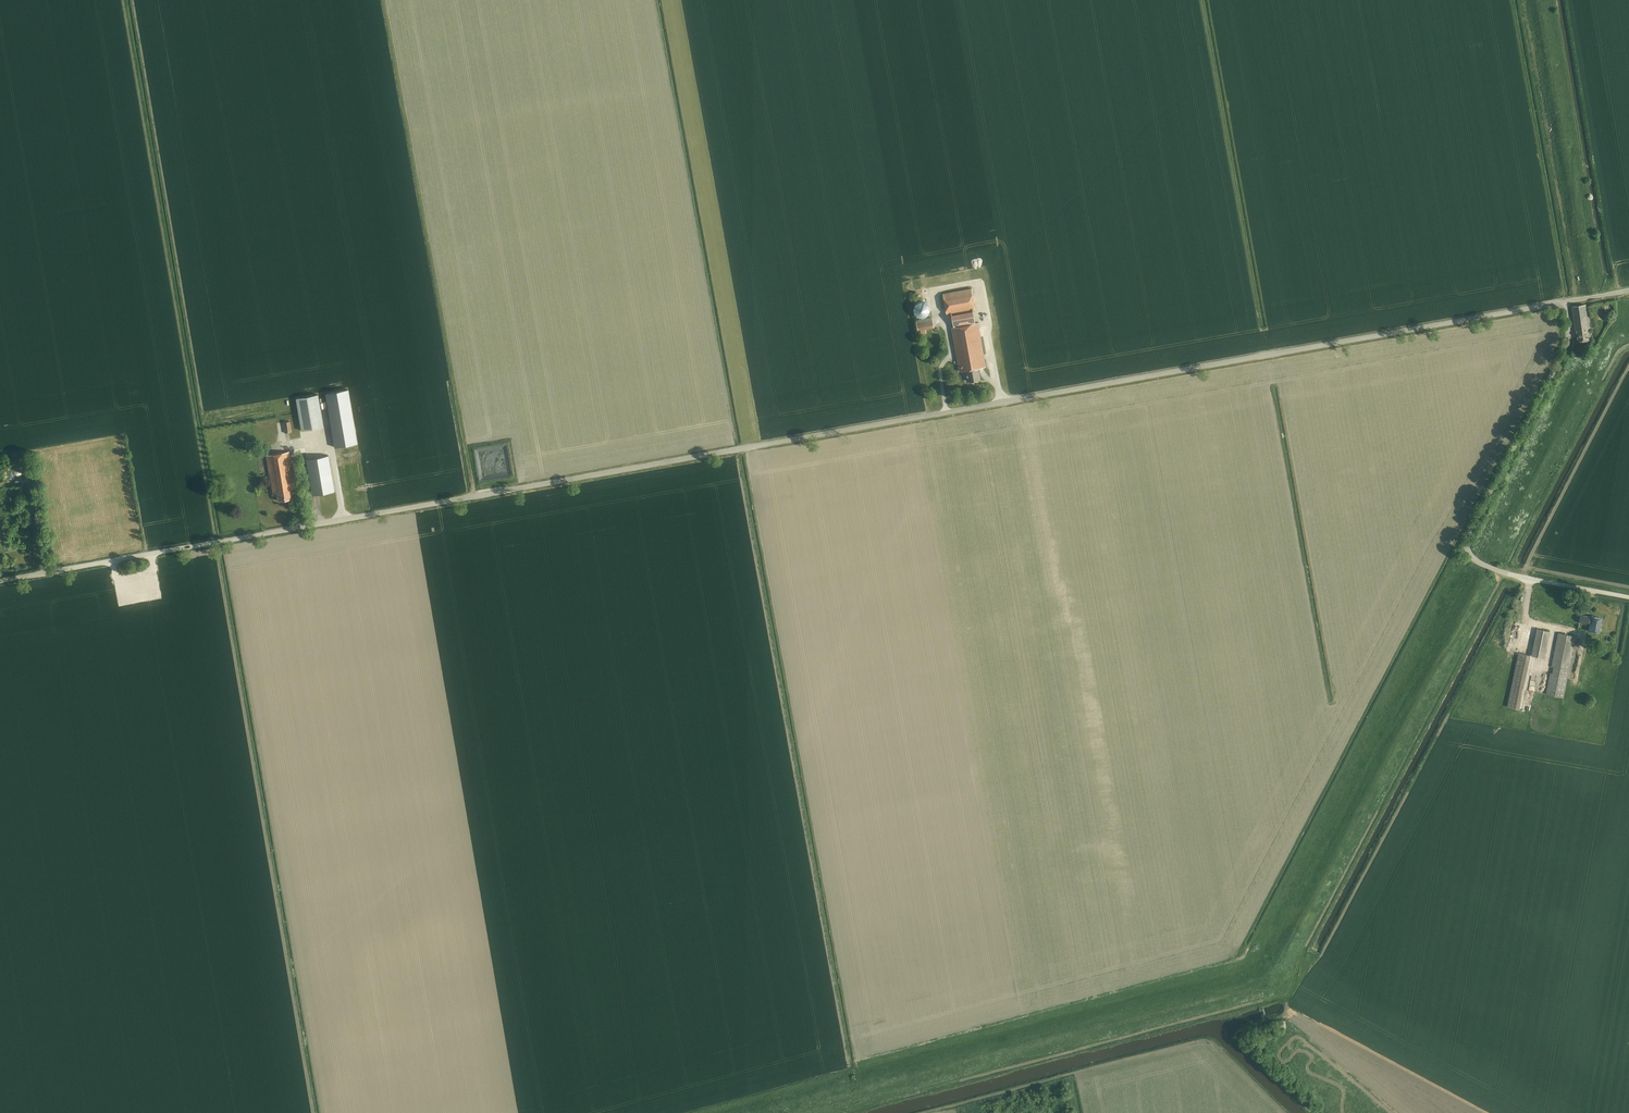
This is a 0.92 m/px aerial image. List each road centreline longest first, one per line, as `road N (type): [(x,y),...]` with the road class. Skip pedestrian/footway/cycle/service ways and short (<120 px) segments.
road 1 (unclassified): [(0,582),(1565,302)]
road 2 (track): [(475,496),(384,0)]
road 3 (unclassified): [(1628,597),(1491,568),(1469,550),(1468,538),(1568,347),(1565,302)]

